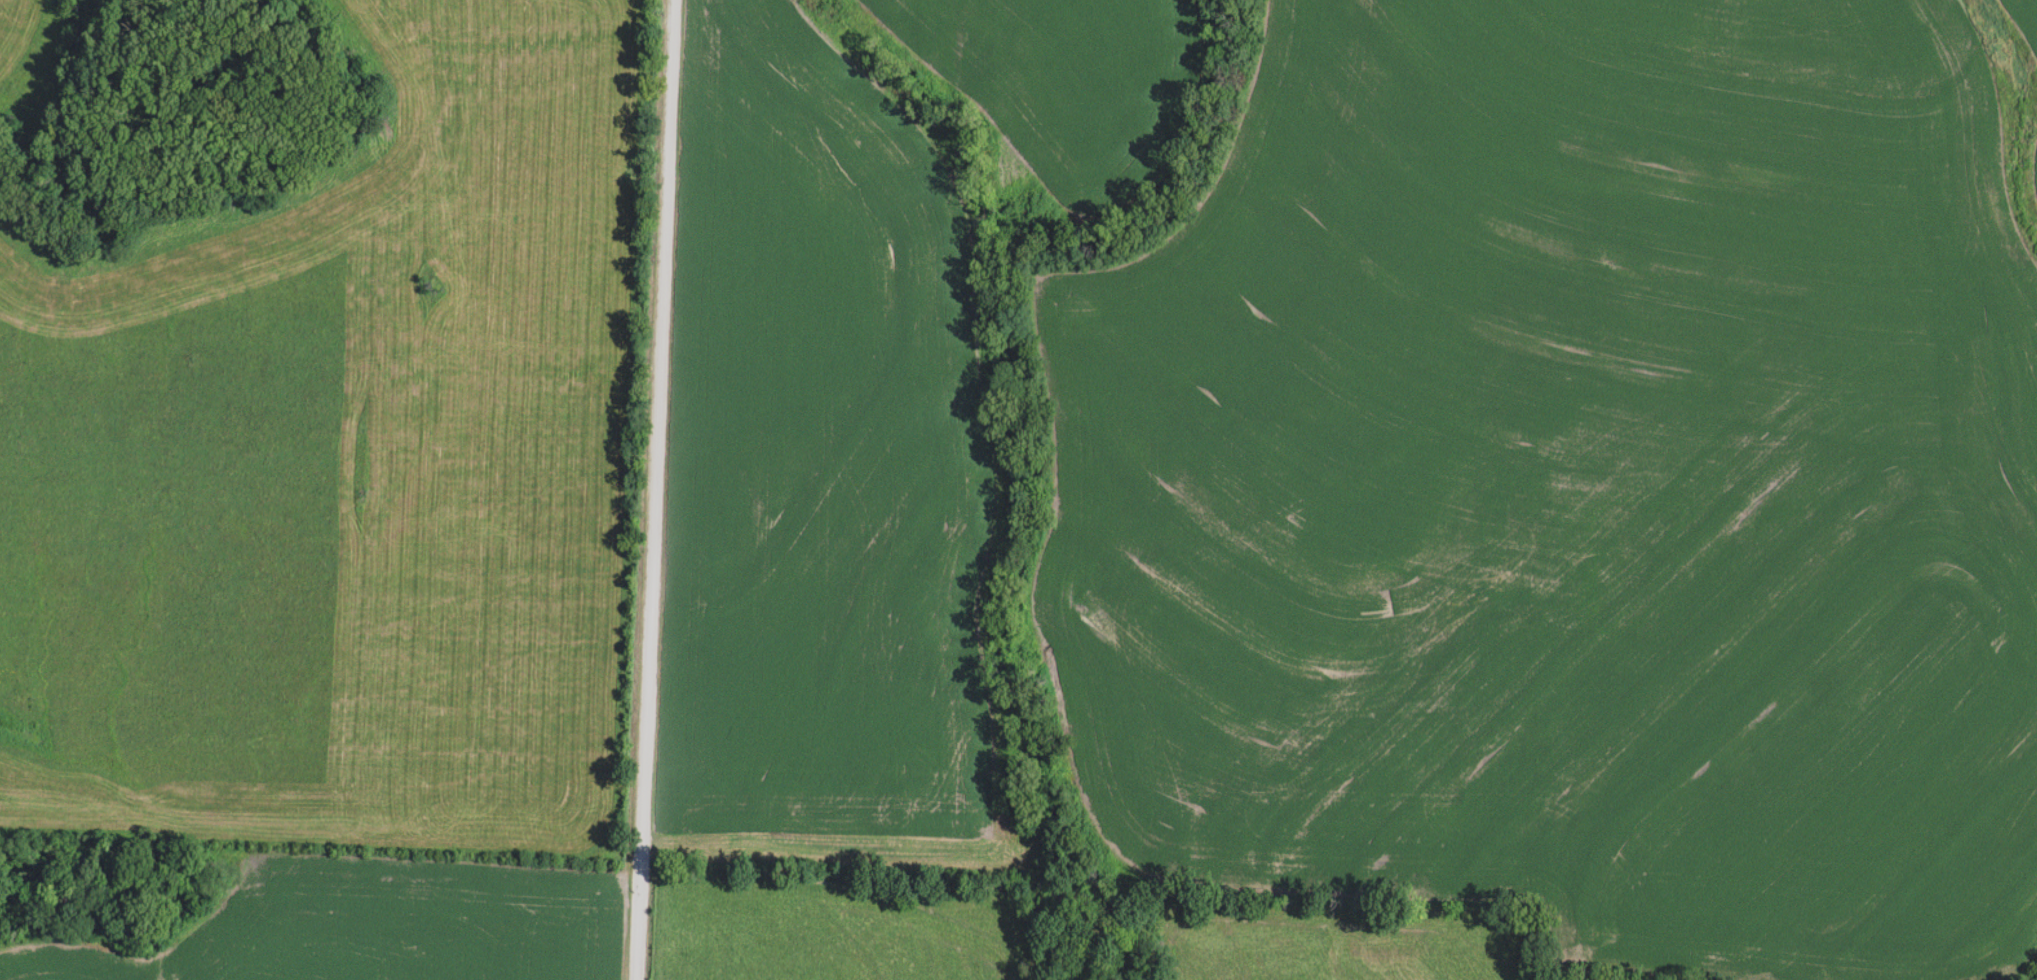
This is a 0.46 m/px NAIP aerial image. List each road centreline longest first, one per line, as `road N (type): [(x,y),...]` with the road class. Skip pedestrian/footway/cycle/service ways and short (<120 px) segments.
road 1 (residential): [(669,0),(633,979)]

